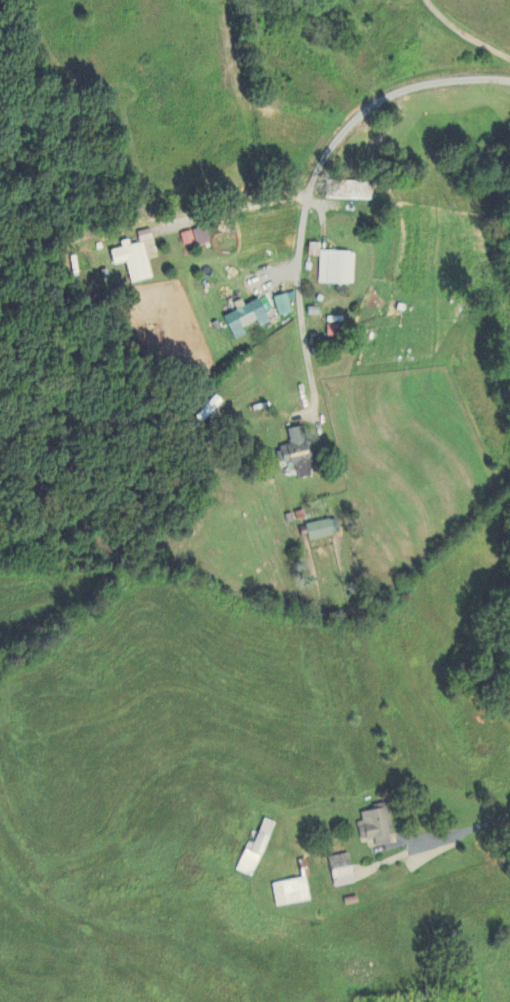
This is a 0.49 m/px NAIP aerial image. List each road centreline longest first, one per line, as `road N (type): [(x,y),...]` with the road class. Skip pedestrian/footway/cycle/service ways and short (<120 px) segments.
road 1 (residential): [(509,79),(427,83),(379,99),(349,124),(305,195),(296,293),(327,418)]

